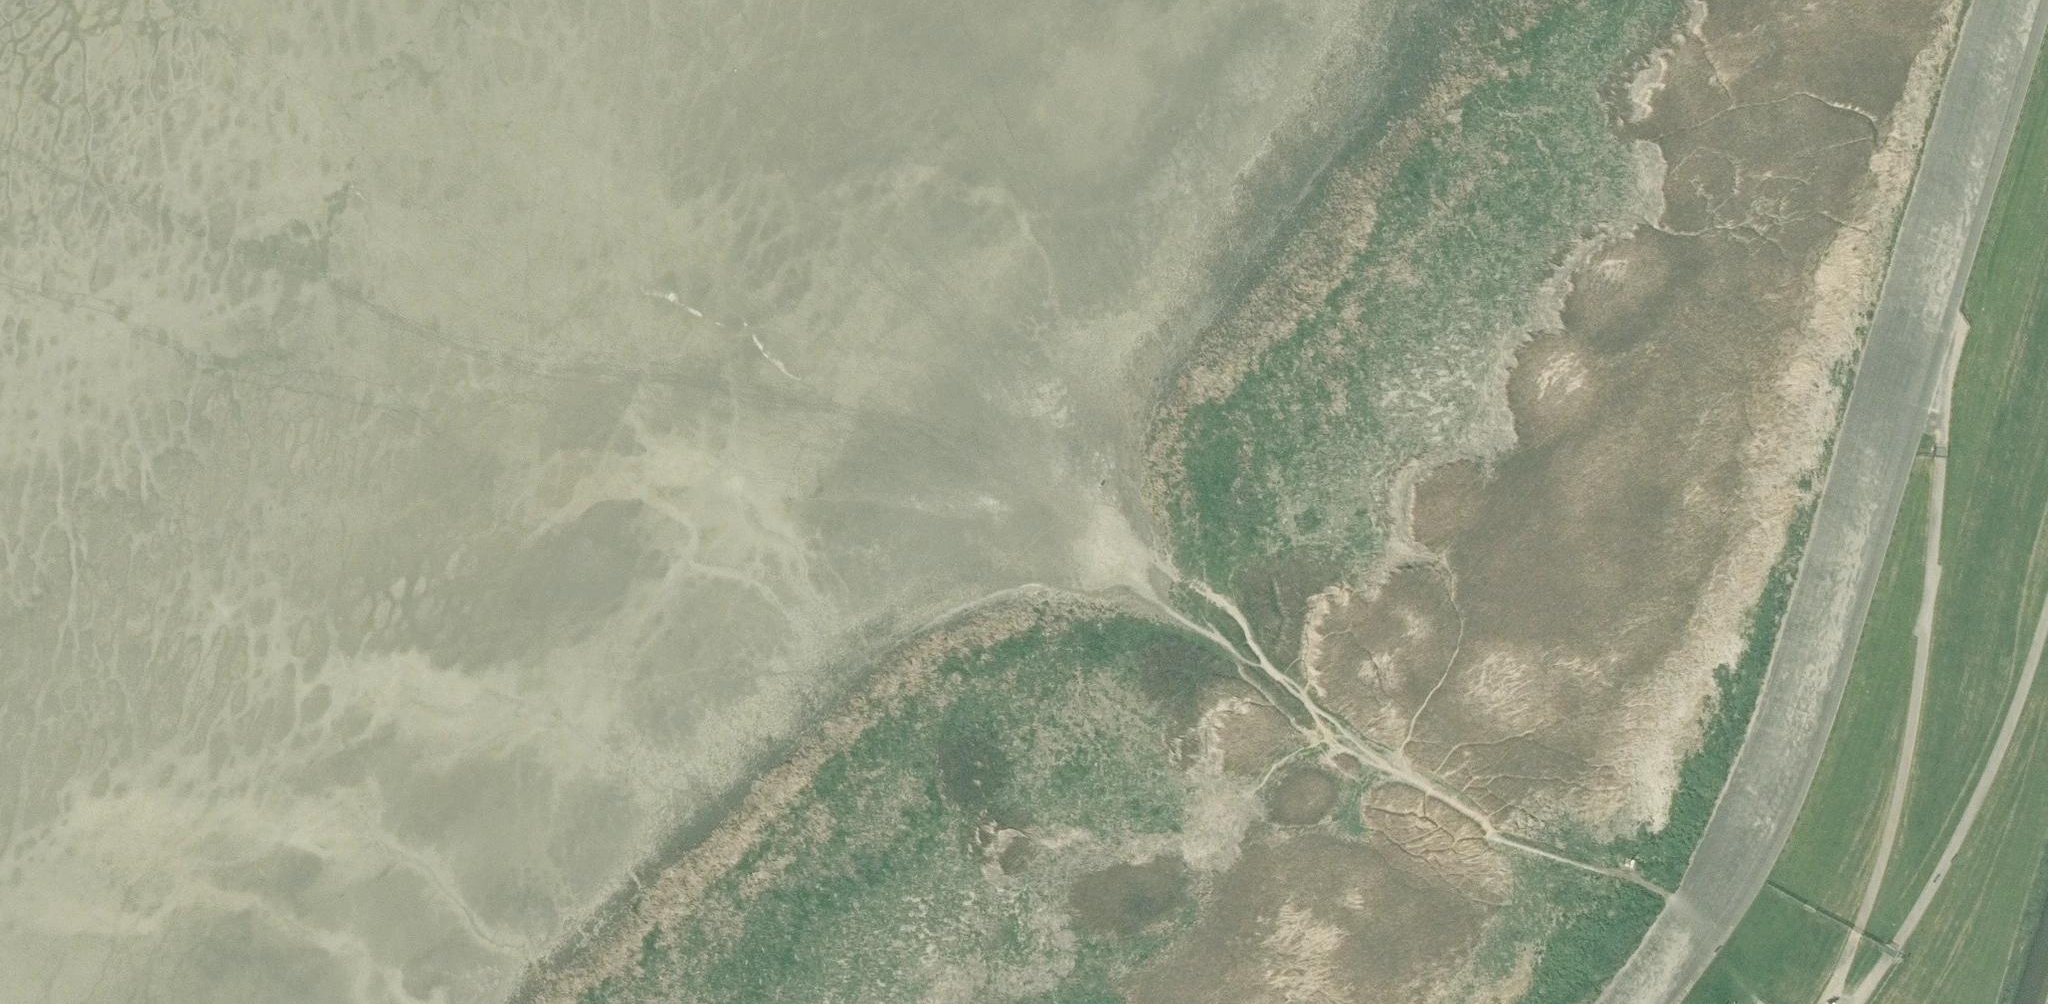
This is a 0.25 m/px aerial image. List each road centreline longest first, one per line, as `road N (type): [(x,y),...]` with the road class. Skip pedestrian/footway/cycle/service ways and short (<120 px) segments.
road 1 (unclassified): [(1855,1003),(1992,767),(2047,600)]

